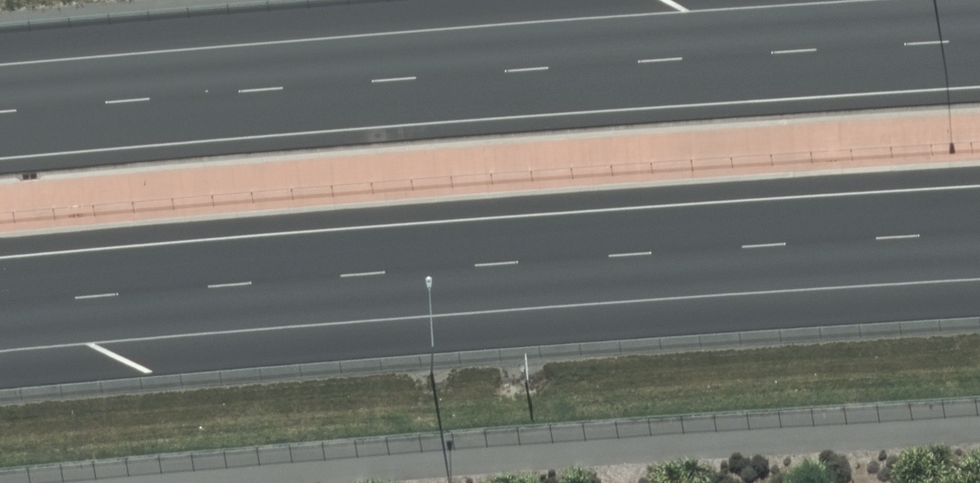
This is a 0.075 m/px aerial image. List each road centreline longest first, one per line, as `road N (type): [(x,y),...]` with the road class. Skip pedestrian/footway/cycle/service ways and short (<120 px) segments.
road 1 (motorway): [(0,113),(979,40)]
road 2 (motorway): [(979,233),(0,304)]

